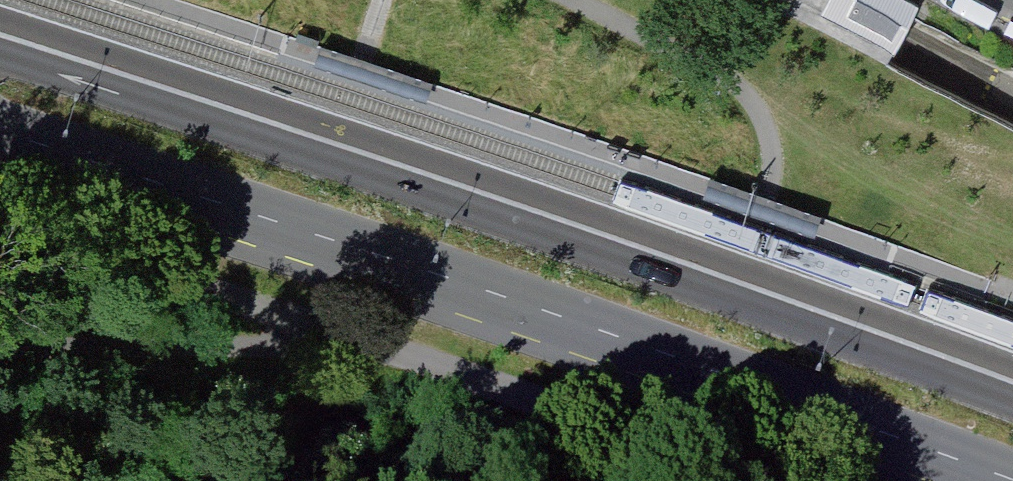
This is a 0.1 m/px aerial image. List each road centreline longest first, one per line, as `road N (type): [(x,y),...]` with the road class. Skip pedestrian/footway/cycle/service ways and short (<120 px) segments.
road 1 (primary): [(1012,388),(0,41)]
road 2 (primary): [(0,135),(674,359),(1011,480)]

